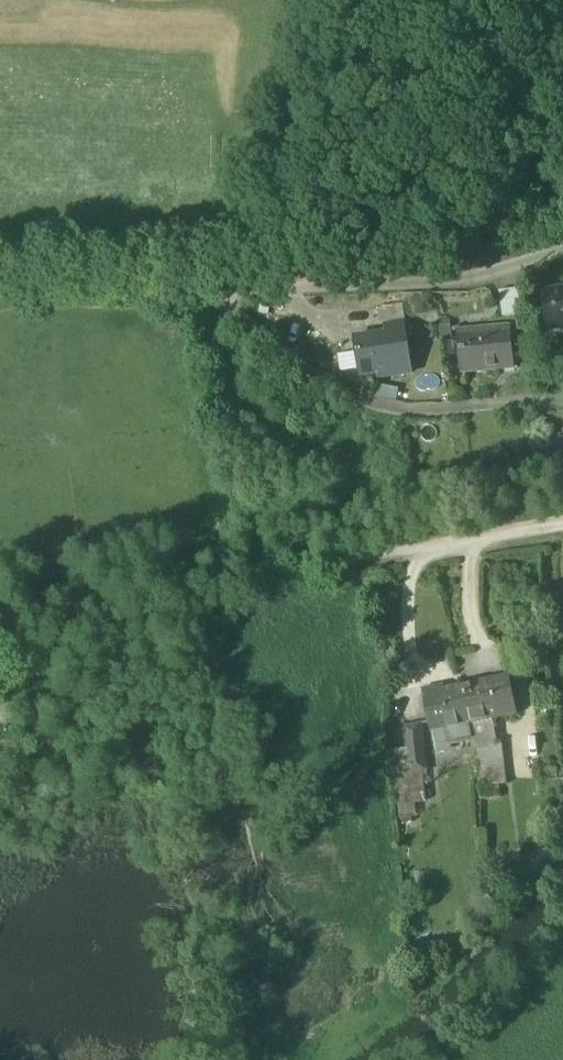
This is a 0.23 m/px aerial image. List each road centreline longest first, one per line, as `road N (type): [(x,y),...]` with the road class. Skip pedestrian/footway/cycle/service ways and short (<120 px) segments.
road 1 (unclassified): [(205,291),(468,280),(562,249)]
road 2 (track): [(205,291),(0,295)]

